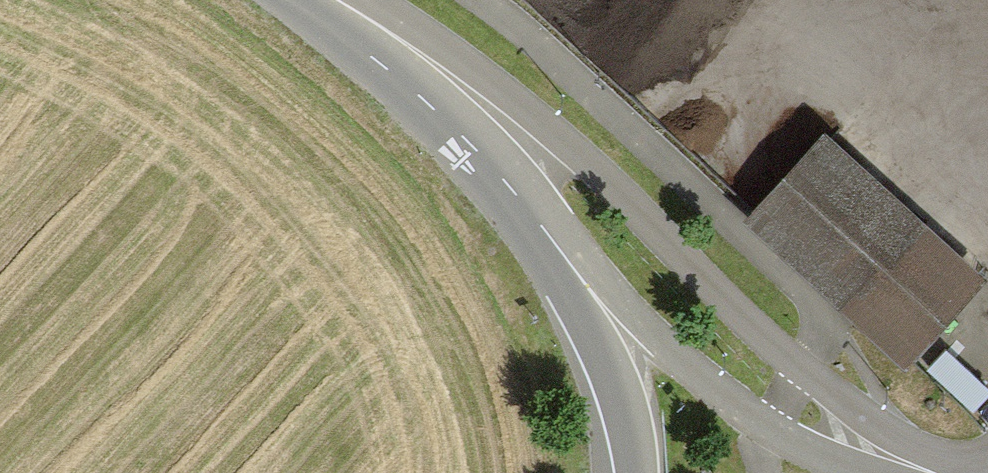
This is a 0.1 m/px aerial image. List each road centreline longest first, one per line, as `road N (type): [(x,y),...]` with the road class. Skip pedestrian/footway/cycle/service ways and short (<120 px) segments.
road 1 (secondary): [(969,472),(861,415),(806,374),(483,72),(418,28),(351,0)]
road 2 (unclassified): [(517,197),(559,217),(670,350),(723,394),(801,448),(865,472)]
road 3 (motorway): [(517,197),(526,240),(567,290),(608,367),(636,472)]
road 4 (secondary): [(327,0),(517,197)]

